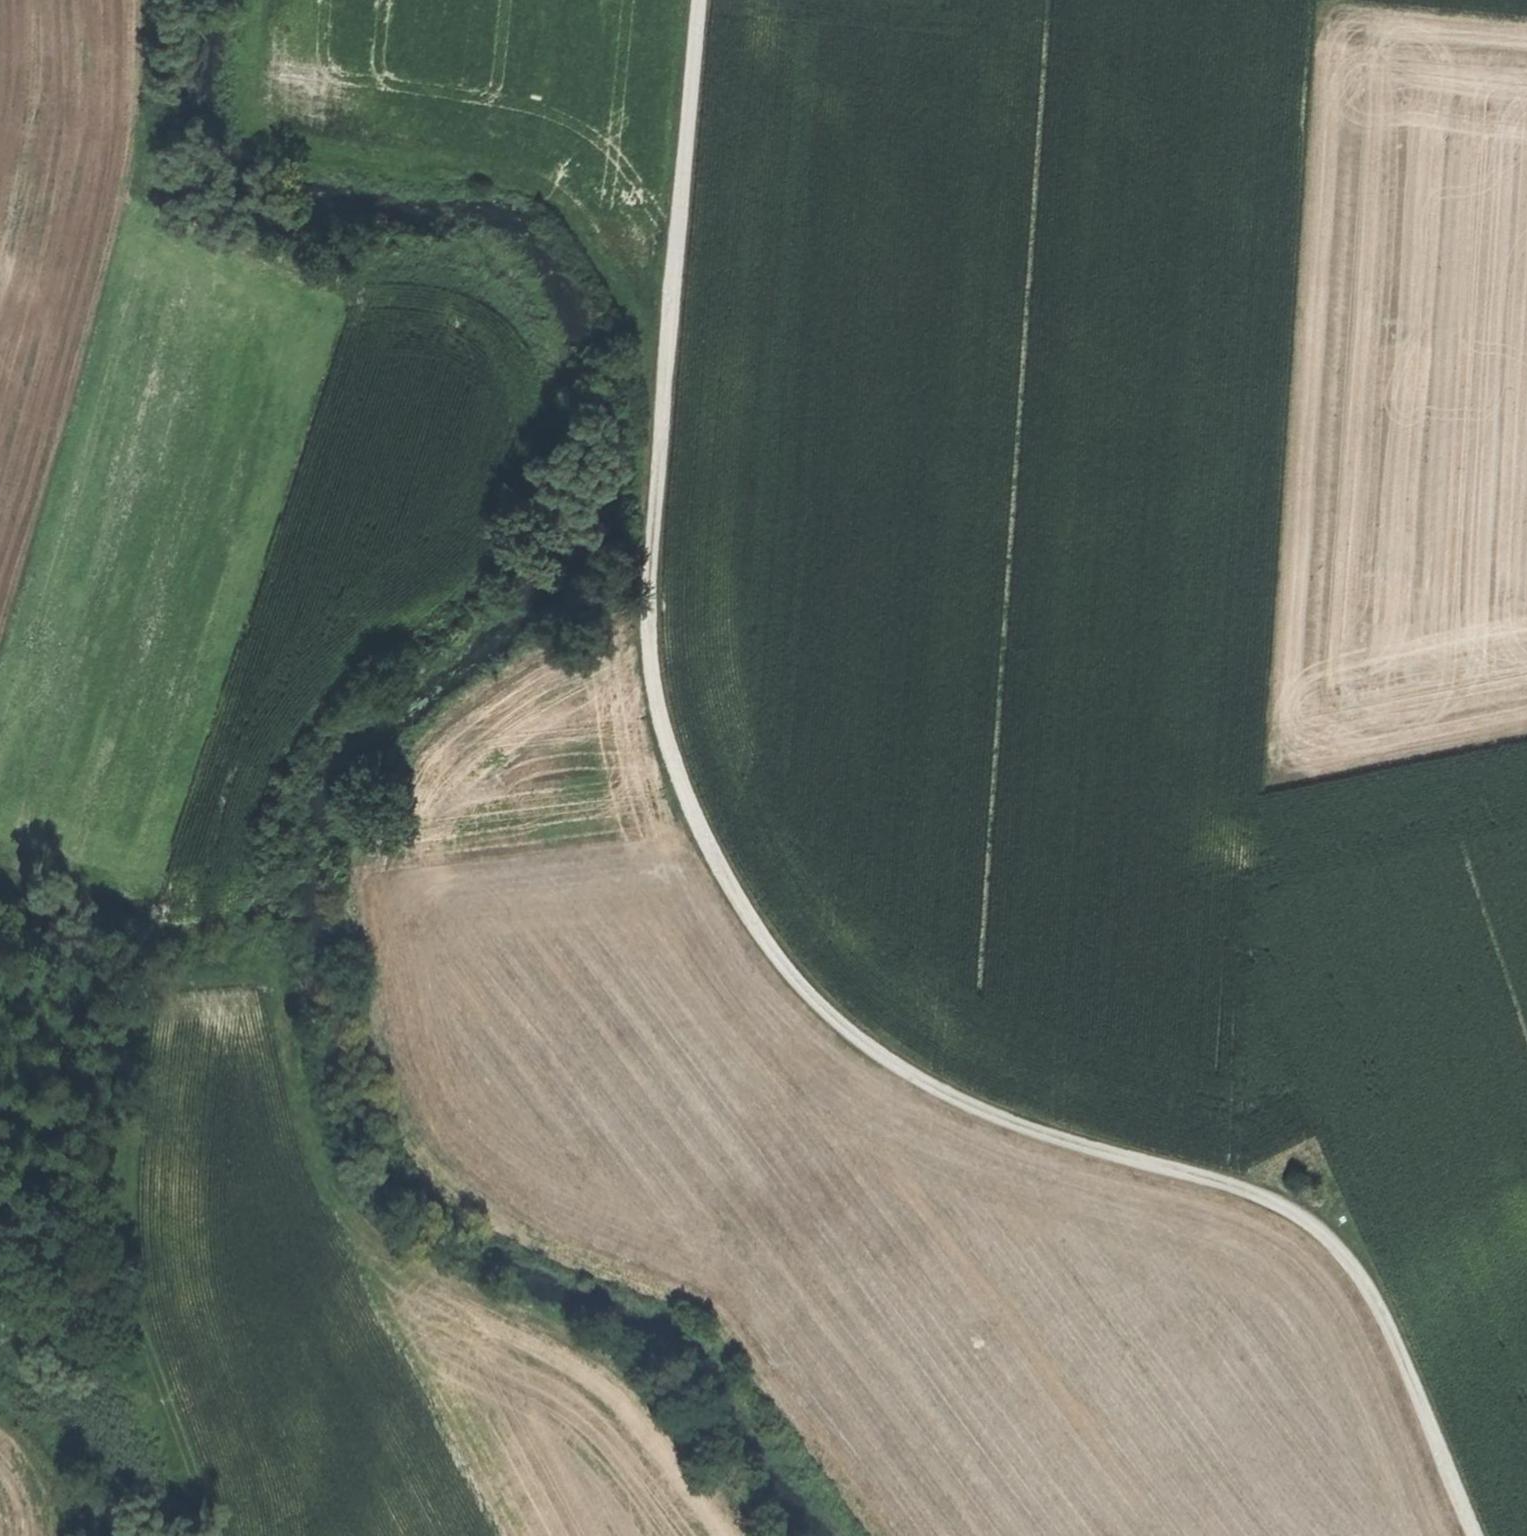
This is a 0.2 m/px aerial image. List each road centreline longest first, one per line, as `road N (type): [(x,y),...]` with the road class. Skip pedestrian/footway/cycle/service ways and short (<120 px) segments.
road 1 (track): [(692,0),(650,528),(650,659),(675,752),(716,848),(778,956),(827,1012),(933,1088),(1088,1147),(1213,1177),(1326,1226),(1376,1303),(1474,1535)]
road 2 (track): [(213,1535),(149,1341),(133,1324),(41,1298),(0,1277)]

